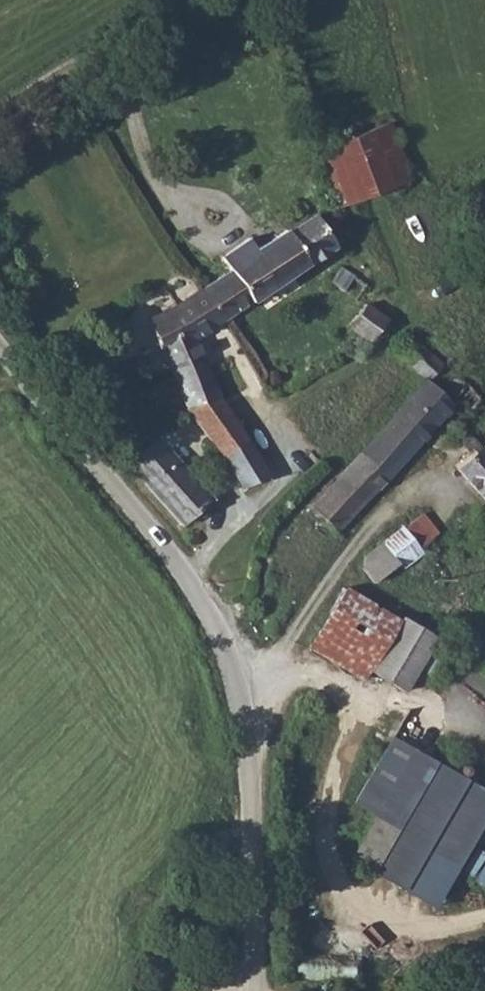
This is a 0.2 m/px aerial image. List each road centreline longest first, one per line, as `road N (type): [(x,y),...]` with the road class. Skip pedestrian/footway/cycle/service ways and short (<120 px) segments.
road 1 (unclassified): [(254,990),(245,758),(215,629),(183,572),(0,344)]

